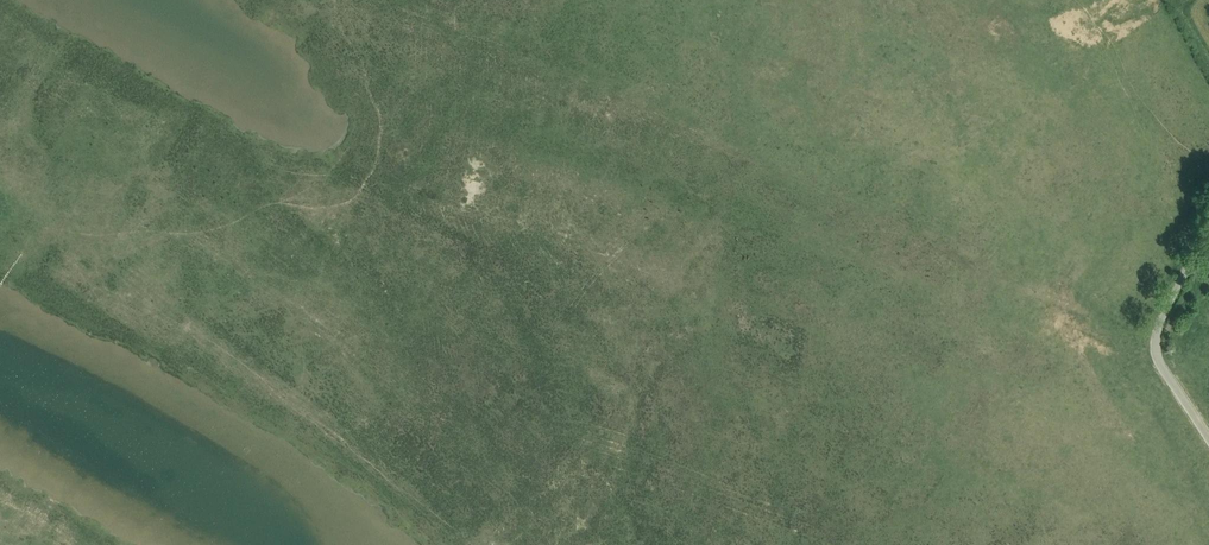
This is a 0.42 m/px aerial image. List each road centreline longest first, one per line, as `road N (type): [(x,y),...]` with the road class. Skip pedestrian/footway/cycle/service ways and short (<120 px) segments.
road 1 (unclassified): [(1208,437),(1159,362),(1156,344),(1208,223)]

